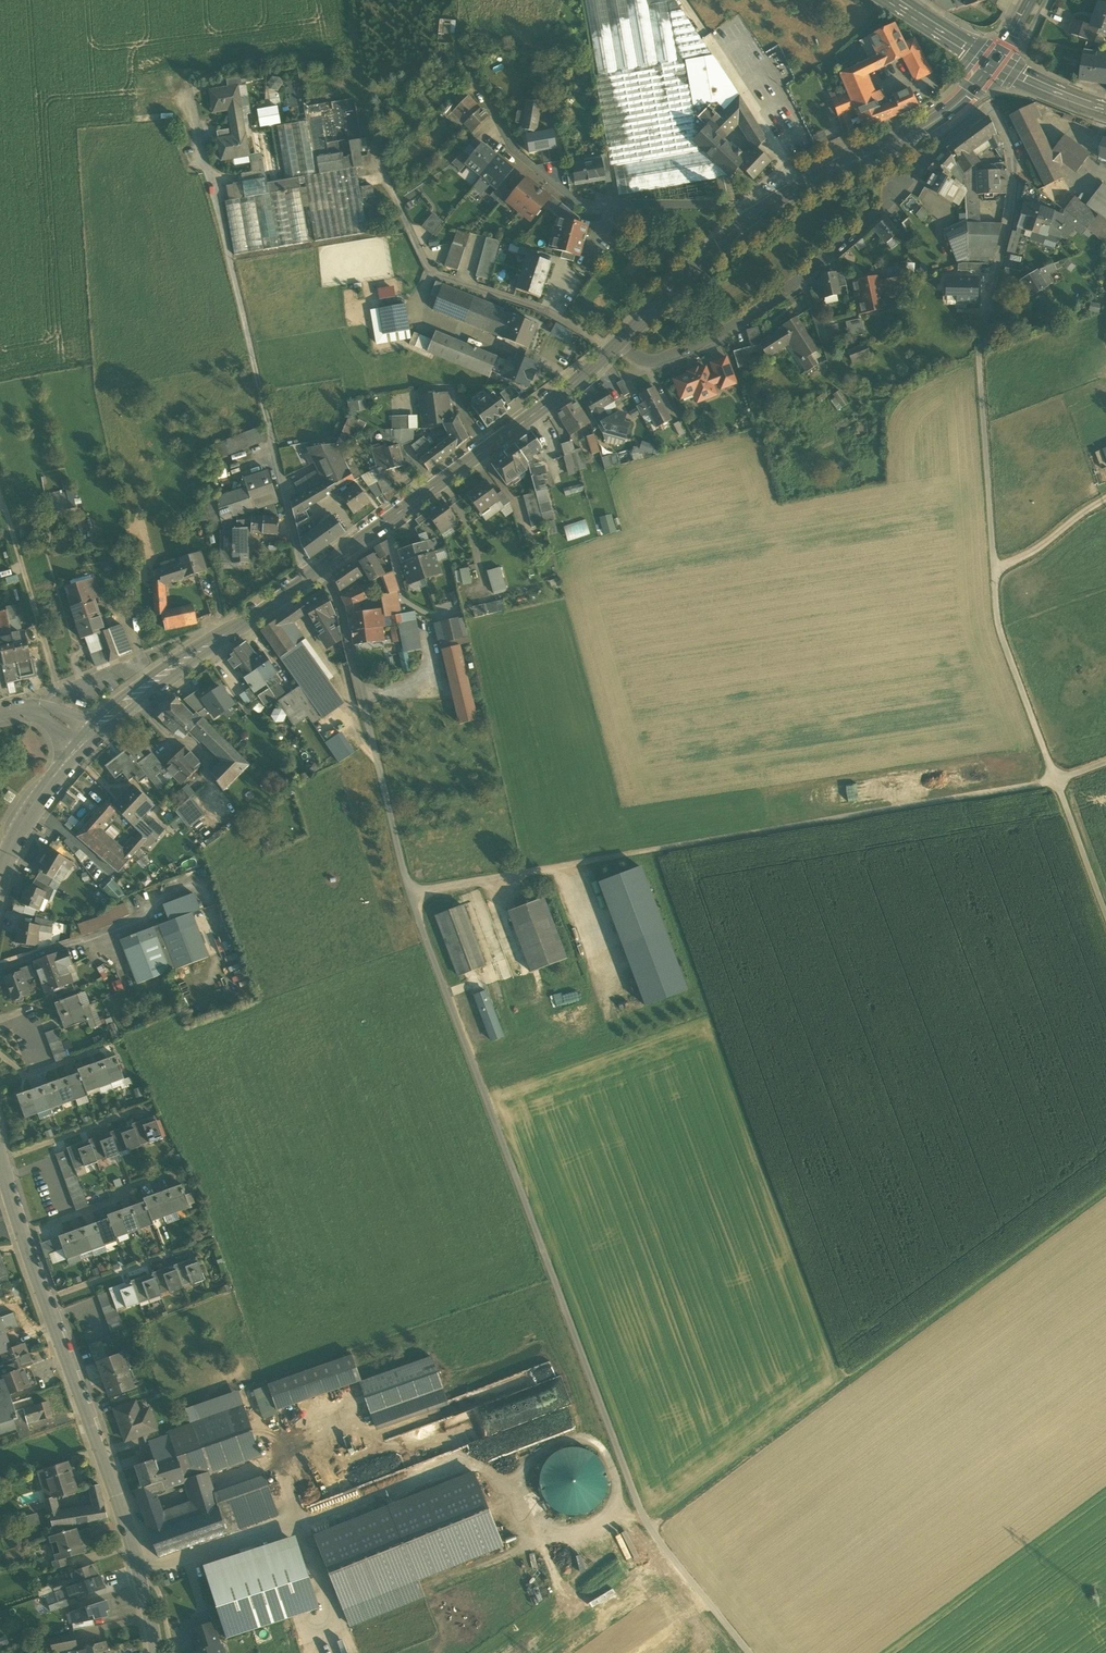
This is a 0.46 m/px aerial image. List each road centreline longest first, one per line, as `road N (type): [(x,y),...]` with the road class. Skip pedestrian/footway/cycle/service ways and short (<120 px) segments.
road 1 (track): [(312,573),(333,588),(341,609),(409,893),(650,1530),(749,1652)]
road 2 (track): [(1105,763),(1057,781),(409,893)]
road 3 (track): [(978,354),(999,627),(1105,911)]
road 4 (track): [(650,1530),(1105,1190)]
road 5 (secondary): [(157,1652),(81,1386),(0,1147)]
road 6 (unclassified): [(312,573),(299,557),(191,91)]
road 7 (unclassified): [(615,347),(645,362),(661,359),(755,313),(838,249),(991,107)]
road 8 (secondary): [(312,573),(615,347)]
road 9 (residential): [(750,217),(722,205),(581,204),(514,150),(462,57)]
road 10 (secondary): [(750,217),(940,117),(993,63)]
road 11 (secondary): [(84,739),(312,573)]
road 12 (residential): [(991,107),(1010,152),(1013,200),(978,354)]
road 13 (track): [(58,691),(0,493)]
road 14 (secondary): [(615,347),(750,217)]
road 15 (secondary): [(0,871),(26,812),(84,739)]
road 16 (tertiary): [(993,63),(1105,112)]

